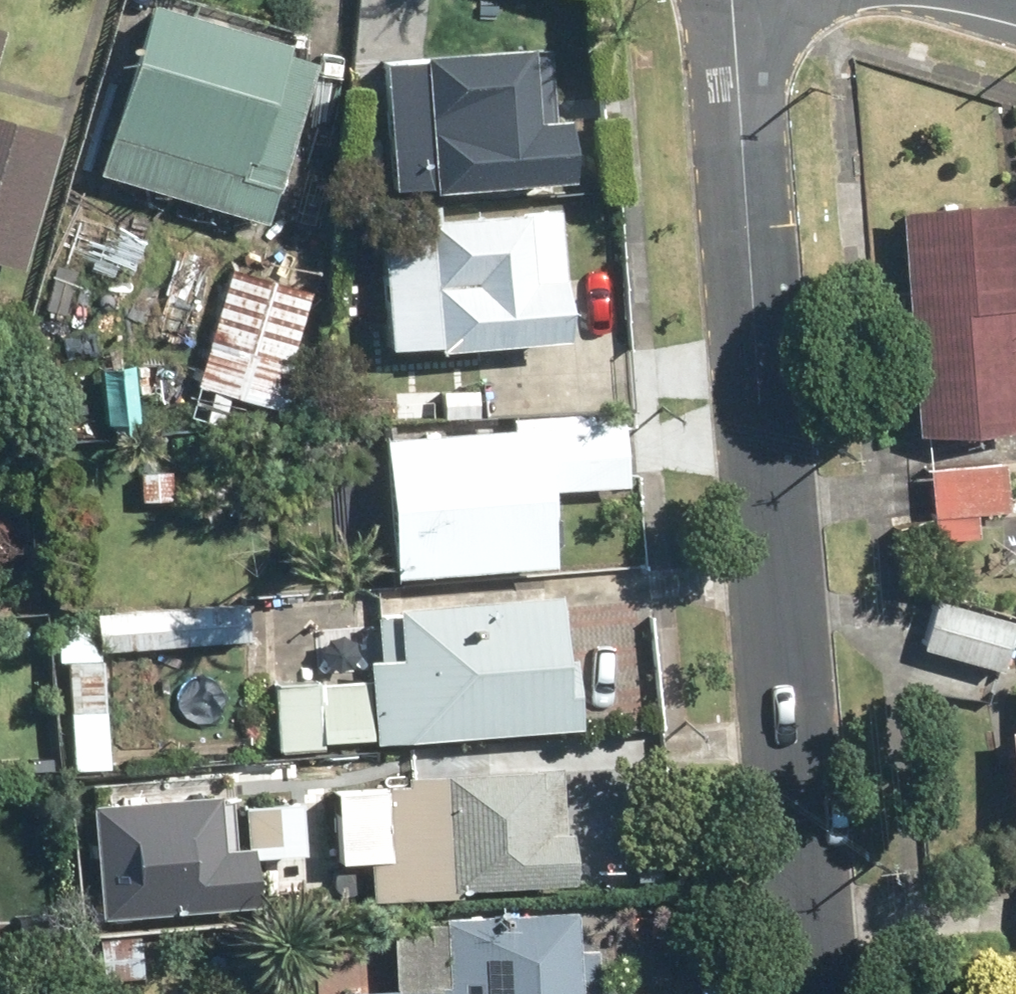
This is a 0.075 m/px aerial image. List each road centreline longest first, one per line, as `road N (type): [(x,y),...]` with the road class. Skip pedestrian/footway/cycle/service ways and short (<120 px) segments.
road 1 (residential): [(734,0),(802,993)]

